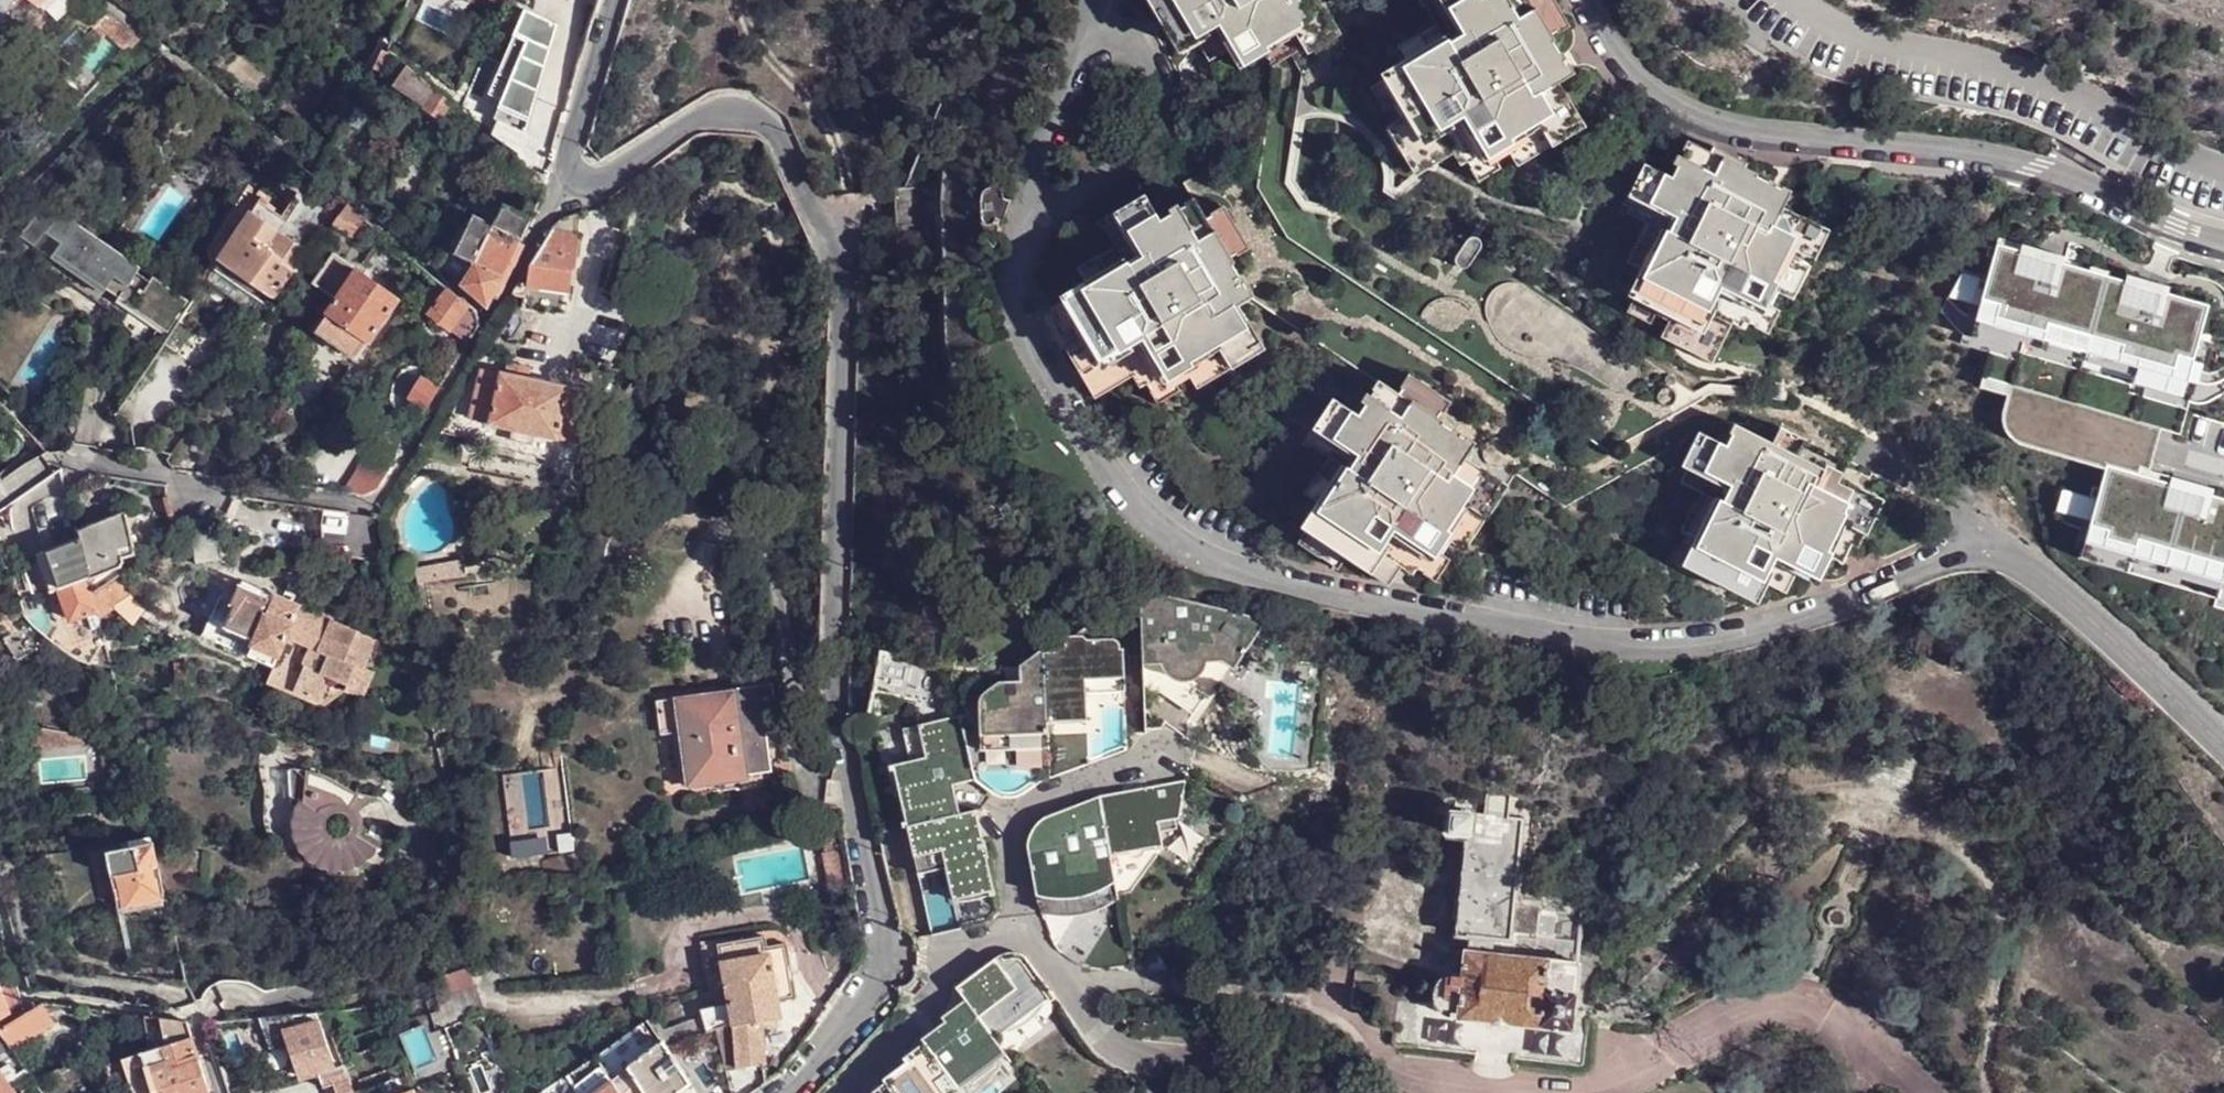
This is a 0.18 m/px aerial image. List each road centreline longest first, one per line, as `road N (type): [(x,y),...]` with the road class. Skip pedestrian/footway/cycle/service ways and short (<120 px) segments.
road 1 (residential): [(1990,543),(1783,631),(1674,656),(1622,656),(1284,585),(1224,566),(1160,531),(1071,426),(1023,325),(1028,206),(1104,0)]
road 2 (residential): [(569,180),(597,184),(701,117),(750,112),(779,137),(836,262),(843,297),(837,687),(884,961),(872,1004),(784,1092)]
road 3 (residential): [(2223,237),(2178,228),(1984,158),(1756,135),(1710,121),(1636,75),(1583,0)]
road 4 (residential): [(74,472),(378,501),(569,180)]
road 5 (residential): [(2223,170),(2061,95),(1849,36),(1780,0)]
road 6 (residential): [(2223,738),(2089,616),(1990,543)]
road 7 (residential): [(615,0),(566,158),(569,180)]
road 8 (residential): [(1990,543),(1943,496),(1858,452)]

